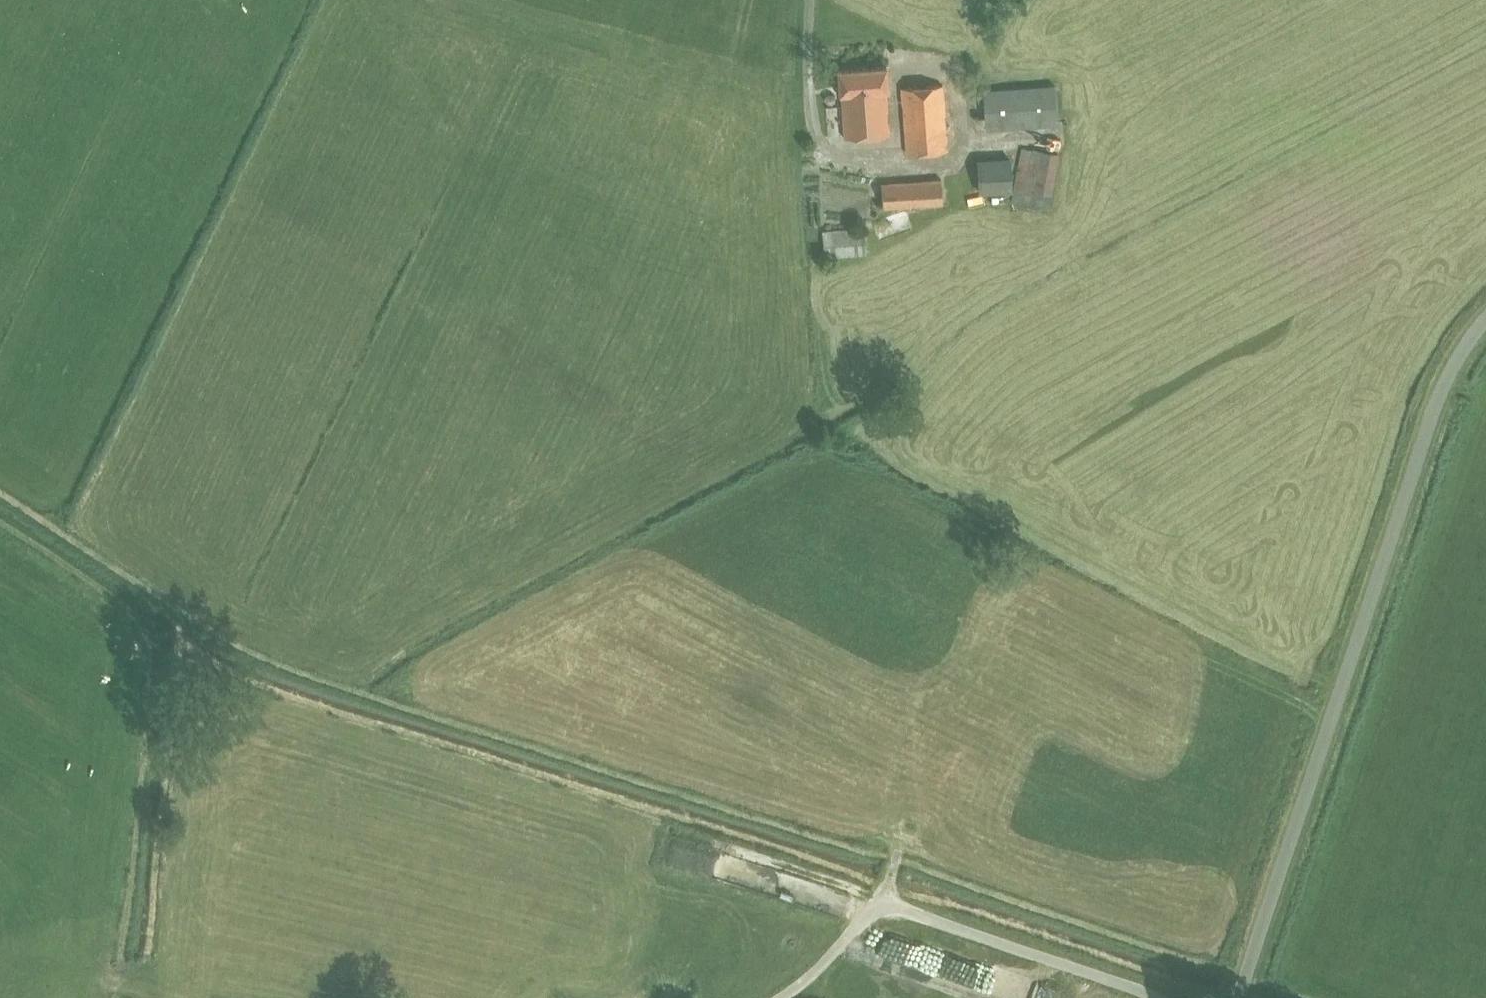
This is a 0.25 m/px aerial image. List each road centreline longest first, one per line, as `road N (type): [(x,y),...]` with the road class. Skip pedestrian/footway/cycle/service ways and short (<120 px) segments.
road 1 (unclassified): [(1242,997),(1442,395),(1485,322)]

